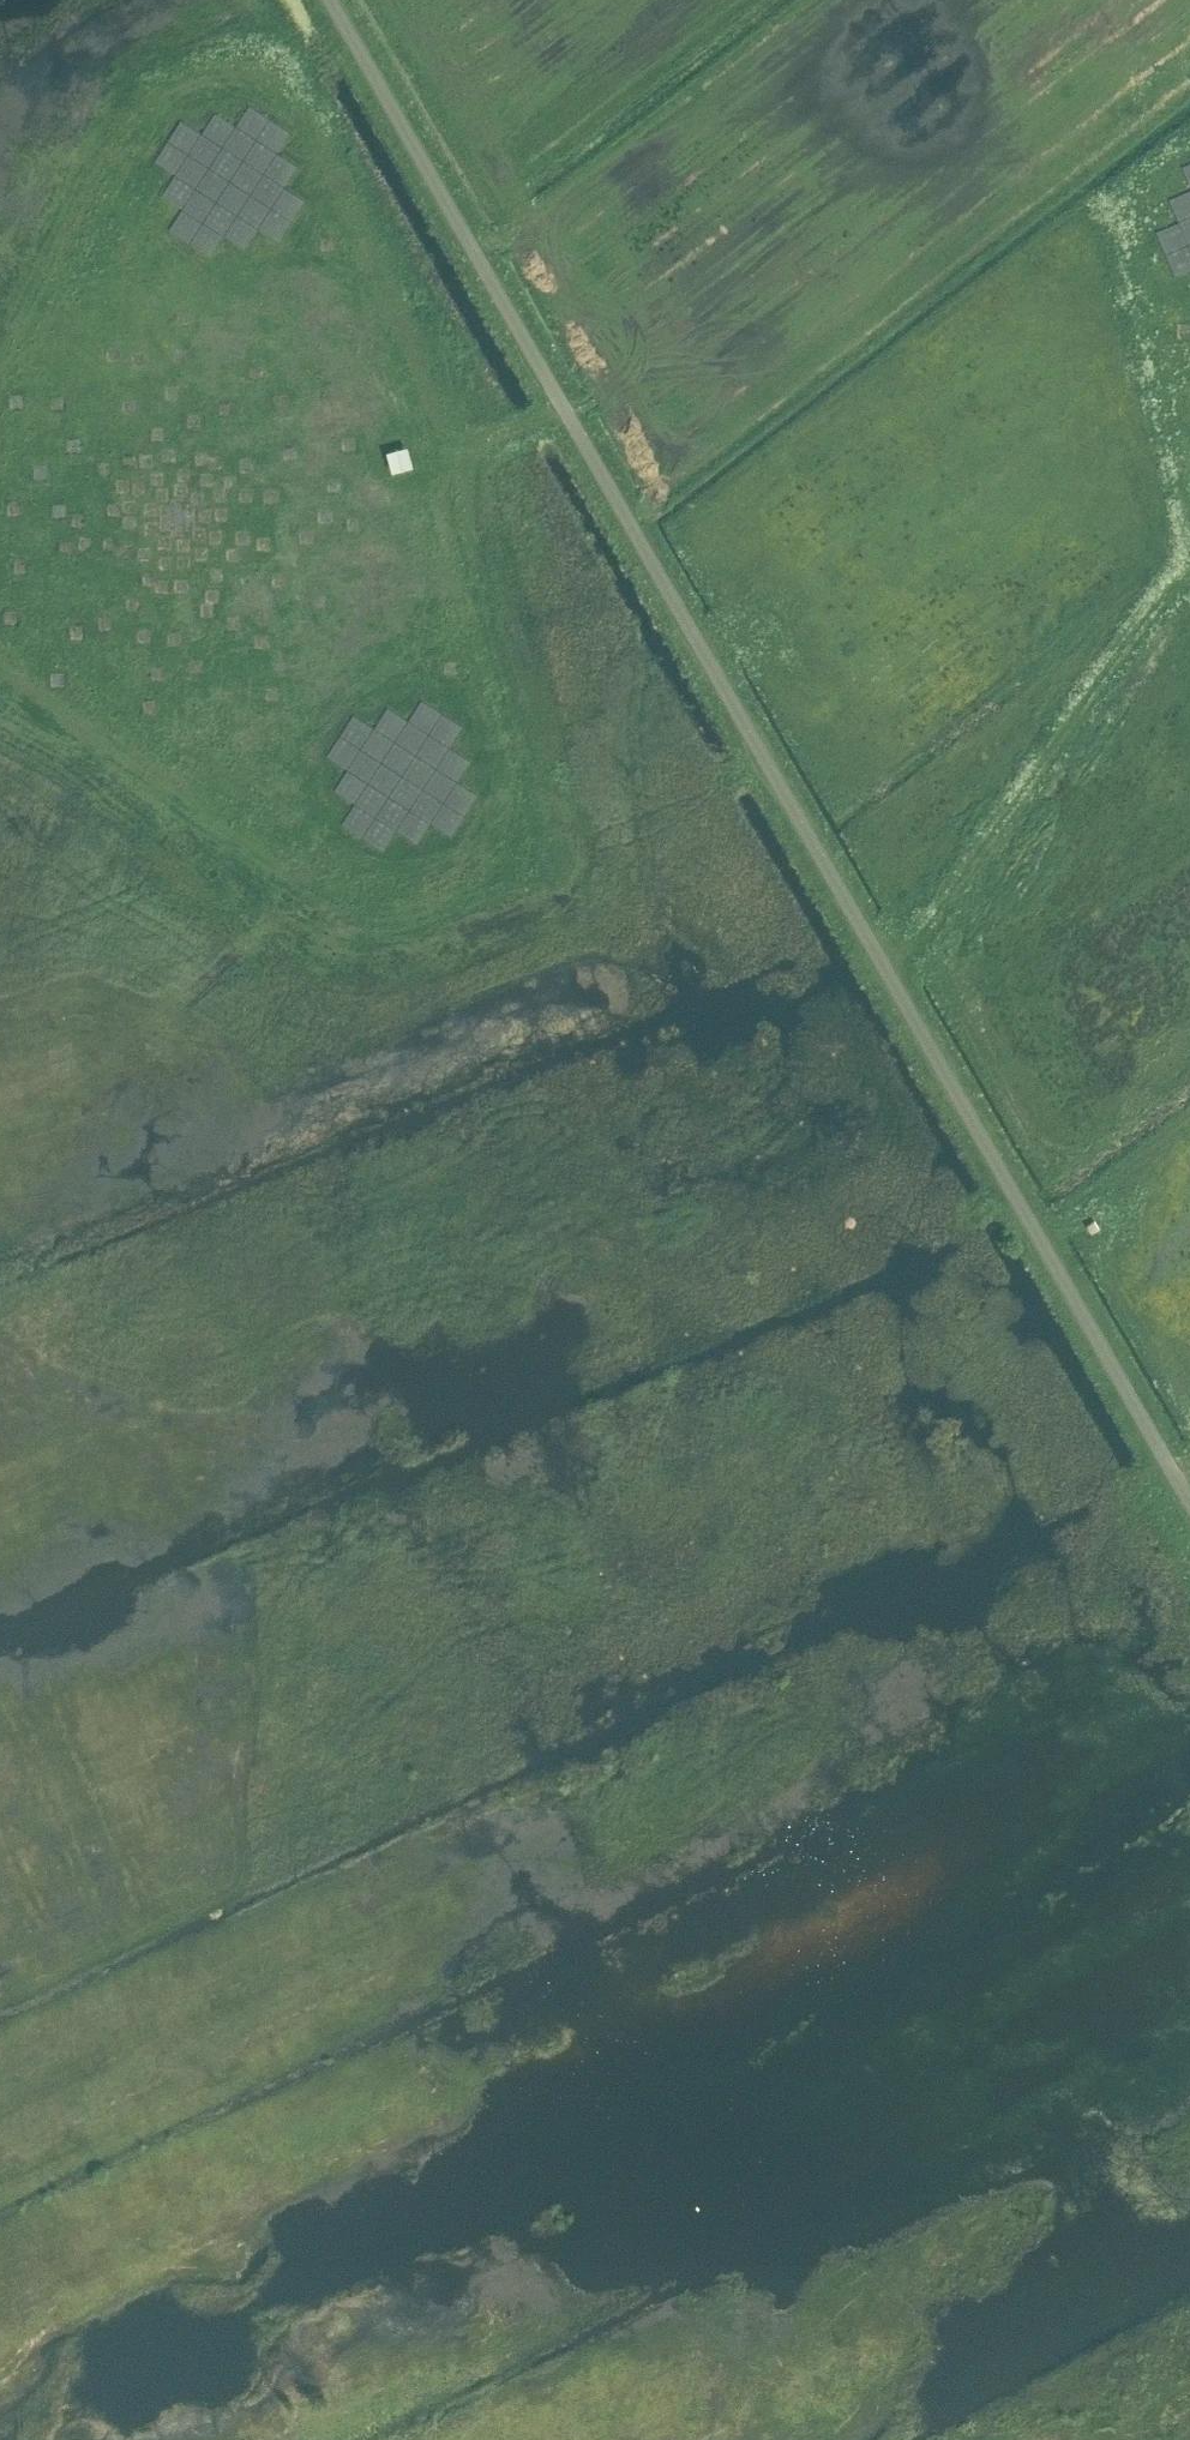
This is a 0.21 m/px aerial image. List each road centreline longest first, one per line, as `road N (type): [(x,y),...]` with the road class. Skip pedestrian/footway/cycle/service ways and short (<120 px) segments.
road 1 (unclassified): [(1189,1497),(331,0)]
road 2 (track): [(566,410),(420,464),(333,213),(270,67)]
road 3 (track): [(888,970),(1189,544)]
road 4 (track): [(420,464),(471,668),(495,809)]

